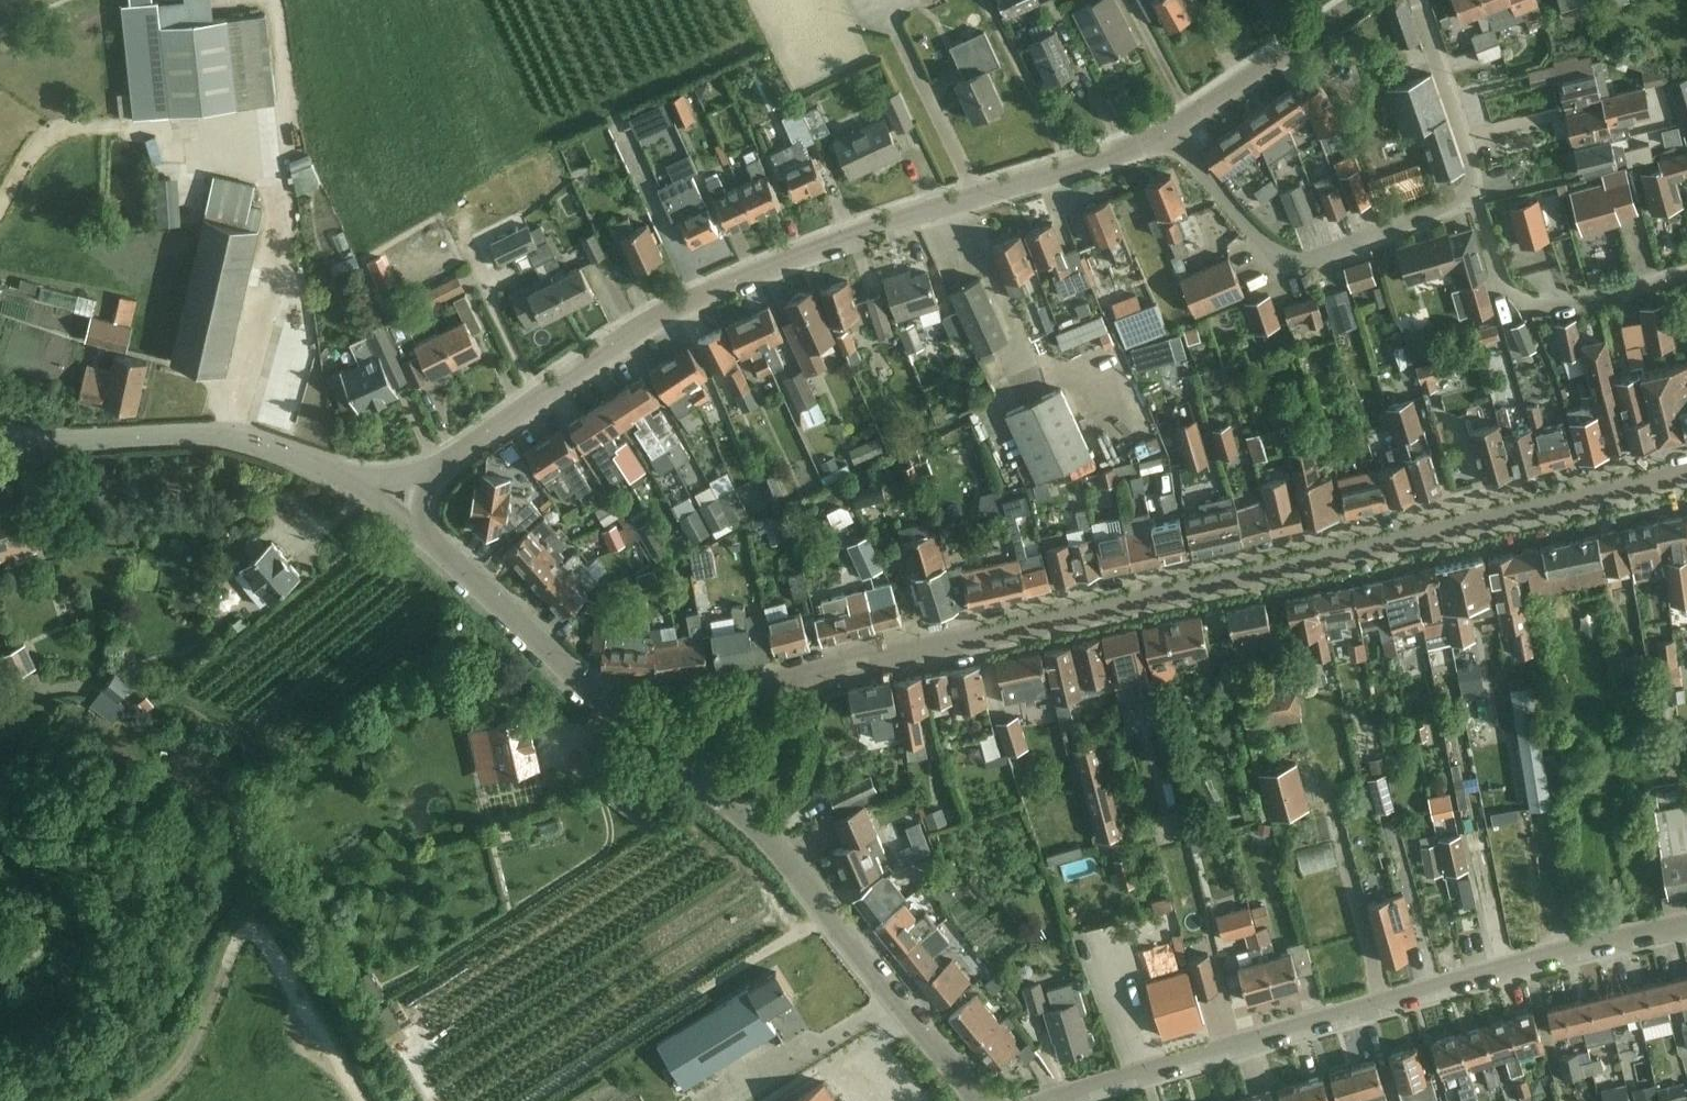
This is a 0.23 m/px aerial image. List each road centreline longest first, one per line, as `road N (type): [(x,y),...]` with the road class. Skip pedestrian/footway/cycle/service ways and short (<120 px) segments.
road 1 (residential): [(1686,475),(809,673),(705,771)]
road 2 (residential): [(385,495),(634,330),(783,261),(1180,131)]
road 3 (residential): [(1043,1100),(1519,959),(1686,922)]
road 4 (secondary): [(981,1100),(799,860),(705,771)]
road 5 (secondary): [(705,771),(512,614),(385,495)]
road 6 (residential): [(1180,131),(1247,227),(1295,263),(1479,200)]
road 7 (secondary): [(385,495),(235,431),(33,447)]
road 8 (residential): [(1479,200),(1515,301),(1571,306),(1686,270)]
road 9 (residential): [(1180,131),(1369,0)]
road 10 (residential): [(1479,200),(1421,0)]

